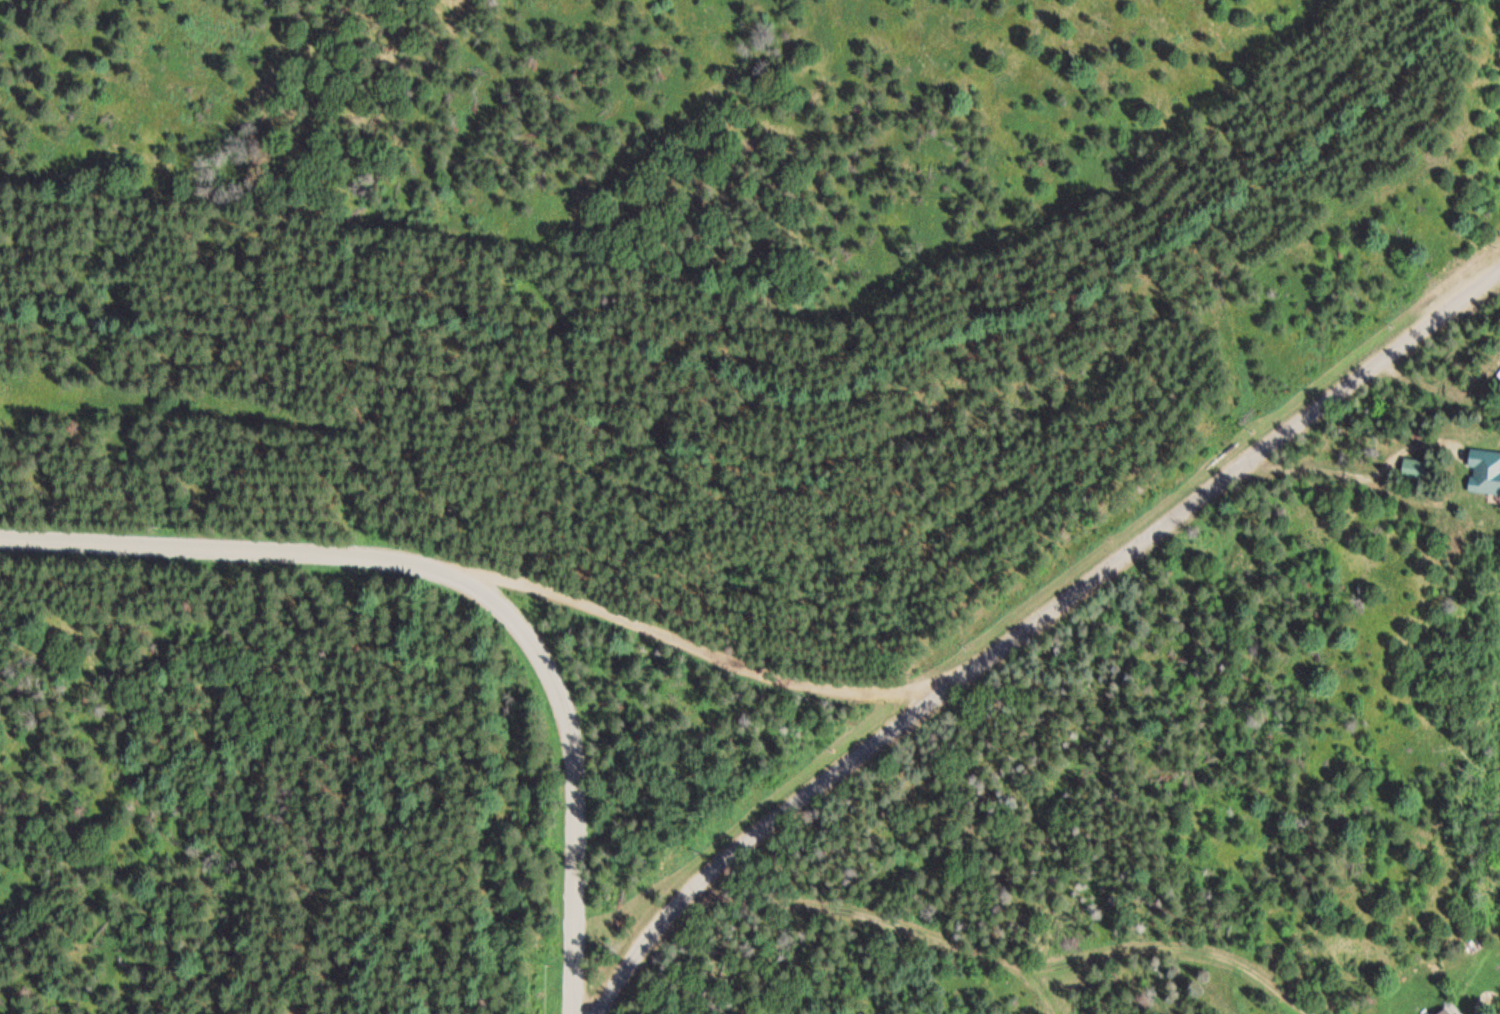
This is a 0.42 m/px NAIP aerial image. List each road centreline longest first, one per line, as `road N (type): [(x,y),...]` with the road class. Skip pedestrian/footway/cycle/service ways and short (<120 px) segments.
road 1 (residential): [(599,1013),(668,915),(746,835),(1004,648),(1499,266)]
road 2 (residential): [(474,585),(506,578),(822,691),(944,692)]
road 3 (tertiary): [(474,585),(428,566),(309,553),(0,536)]
road 4 (tertiary): [(572,1013),(568,714),(550,669),(513,619),(474,585)]

